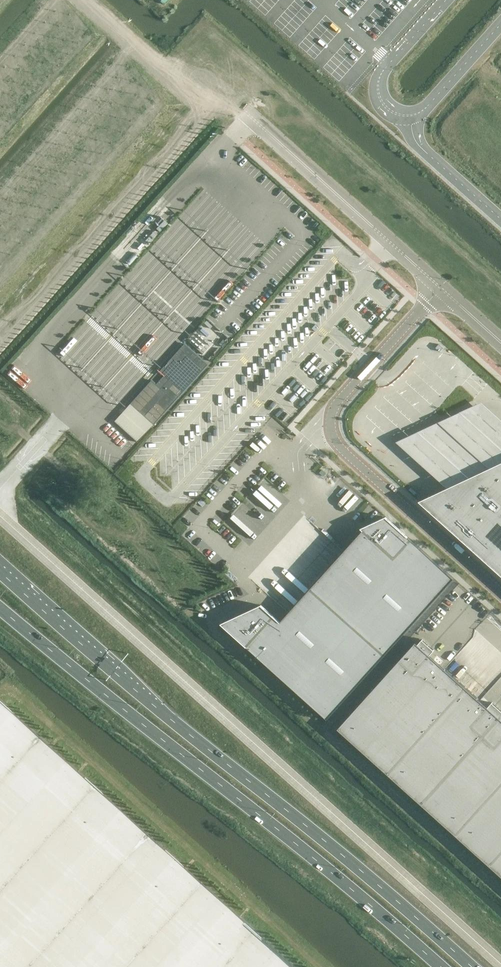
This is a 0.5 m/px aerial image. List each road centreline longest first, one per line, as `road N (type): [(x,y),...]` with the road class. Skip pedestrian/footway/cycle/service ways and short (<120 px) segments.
road 1 (trunk): [(472,966),(0,572)]
road 2 (trunk): [(0,608),(442,966)]
road 3 (unclassified): [(500,593),(350,456),(331,428),(338,401),(441,288)]
road 4 (unclassified): [(441,288),(244,111)]
road 5 (unclassified): [(446,0),(379,79),(385,106),(411,115)]
road 6 (unclassified): [(411,115),(417,143),(500,219)]
road 7 (unclassified): [(411,115),(500,24)]

